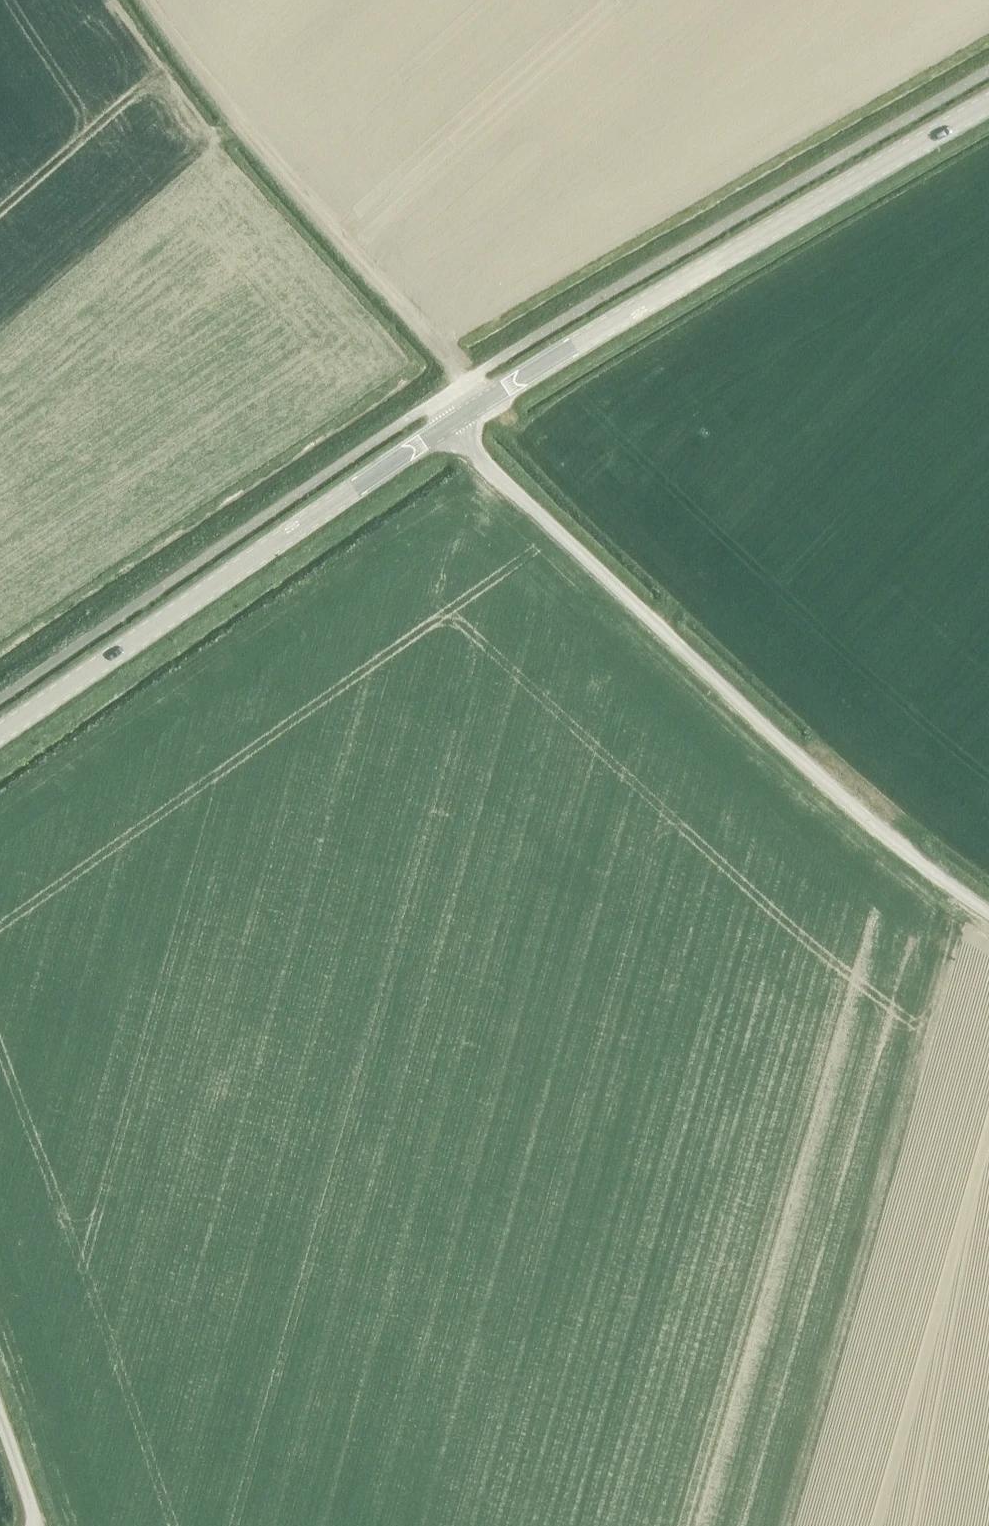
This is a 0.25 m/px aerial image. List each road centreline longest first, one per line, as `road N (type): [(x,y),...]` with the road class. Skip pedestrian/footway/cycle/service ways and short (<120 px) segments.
road 1 (unclassified): [(988,914),(863,820),(451,422)]
road 2 (tertiary): [(451,422),(988,102)]
road 3 (tertiary): [(0,732),(451,422)]

